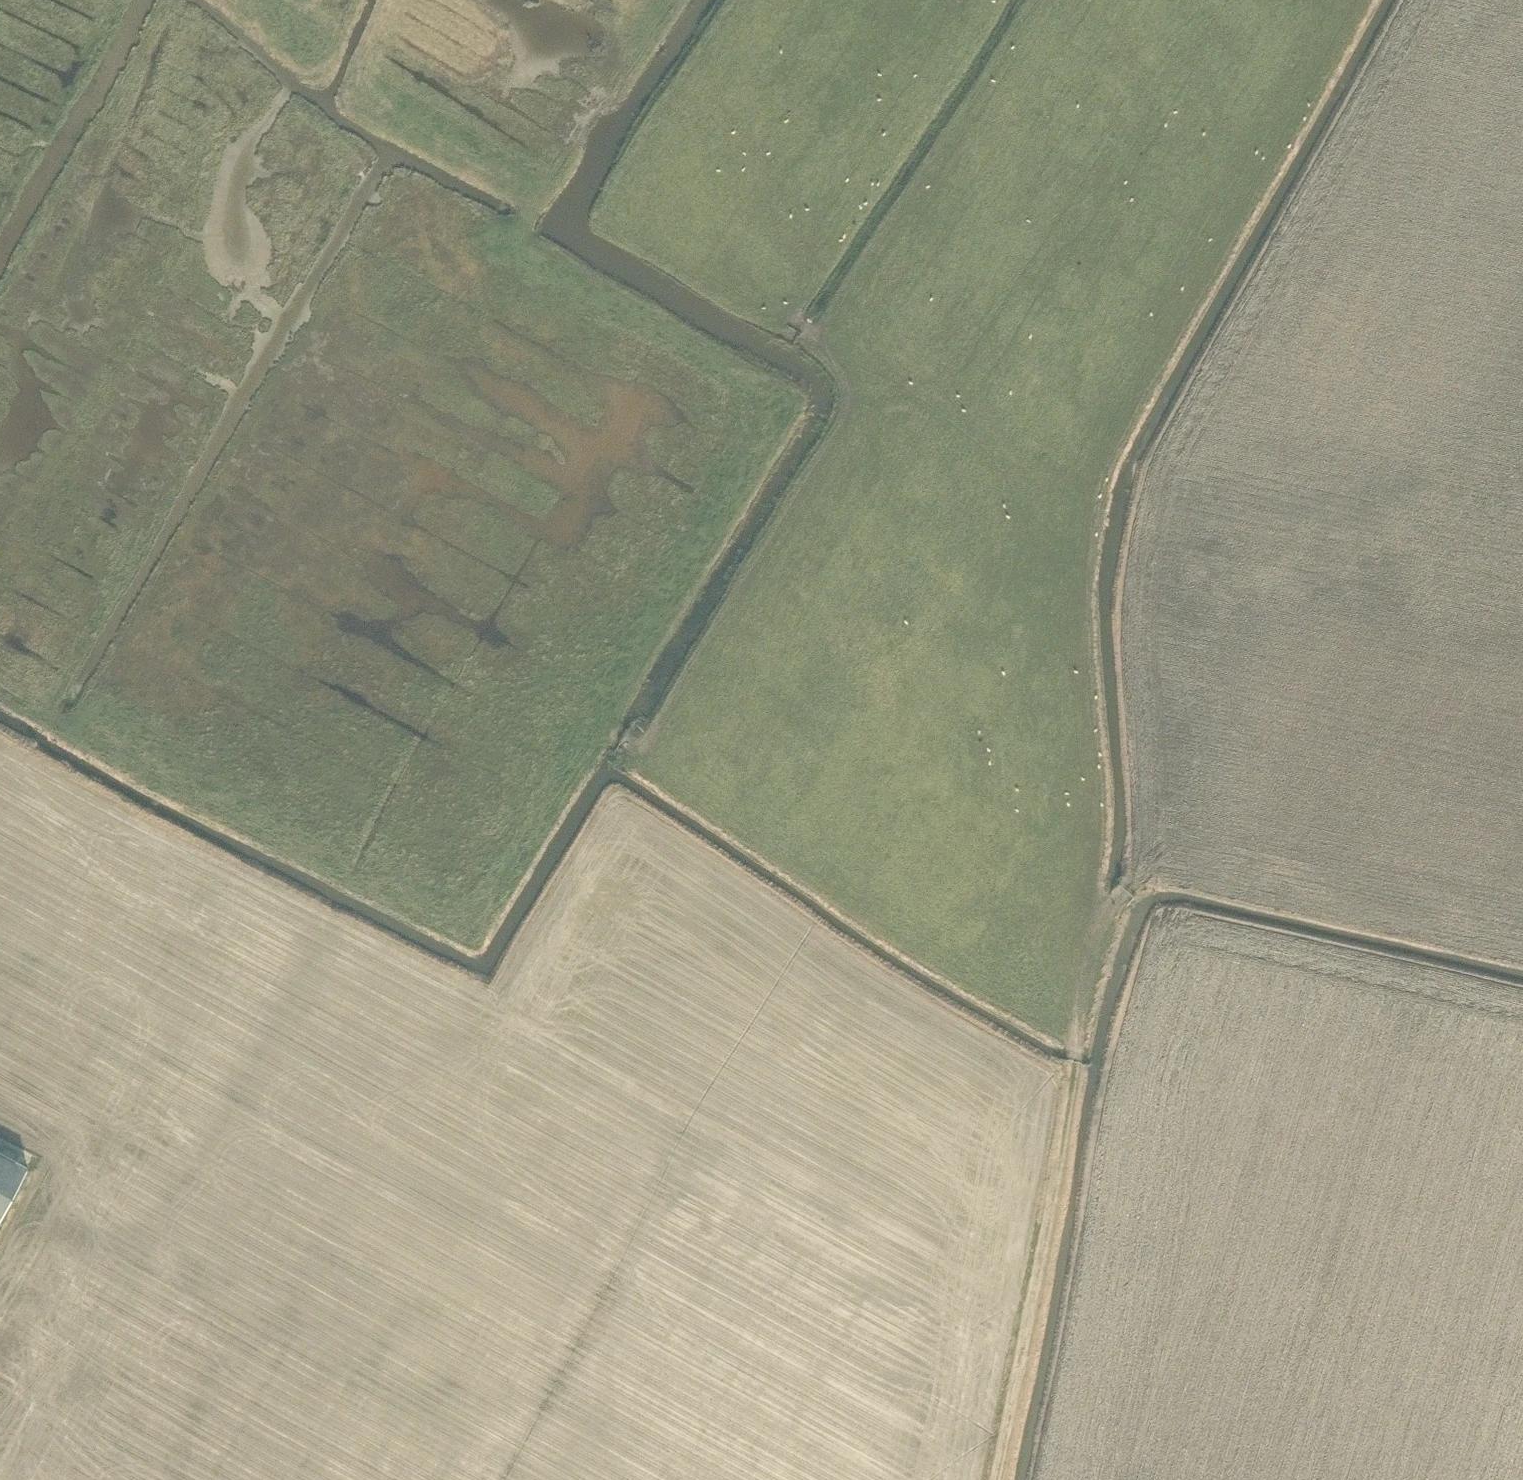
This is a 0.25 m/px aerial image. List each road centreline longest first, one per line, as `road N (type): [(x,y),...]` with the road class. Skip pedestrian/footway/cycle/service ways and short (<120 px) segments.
road 1 (track): [(996,1479),(1071,1094),(1085,960),(1101,913),(1151,858)]

